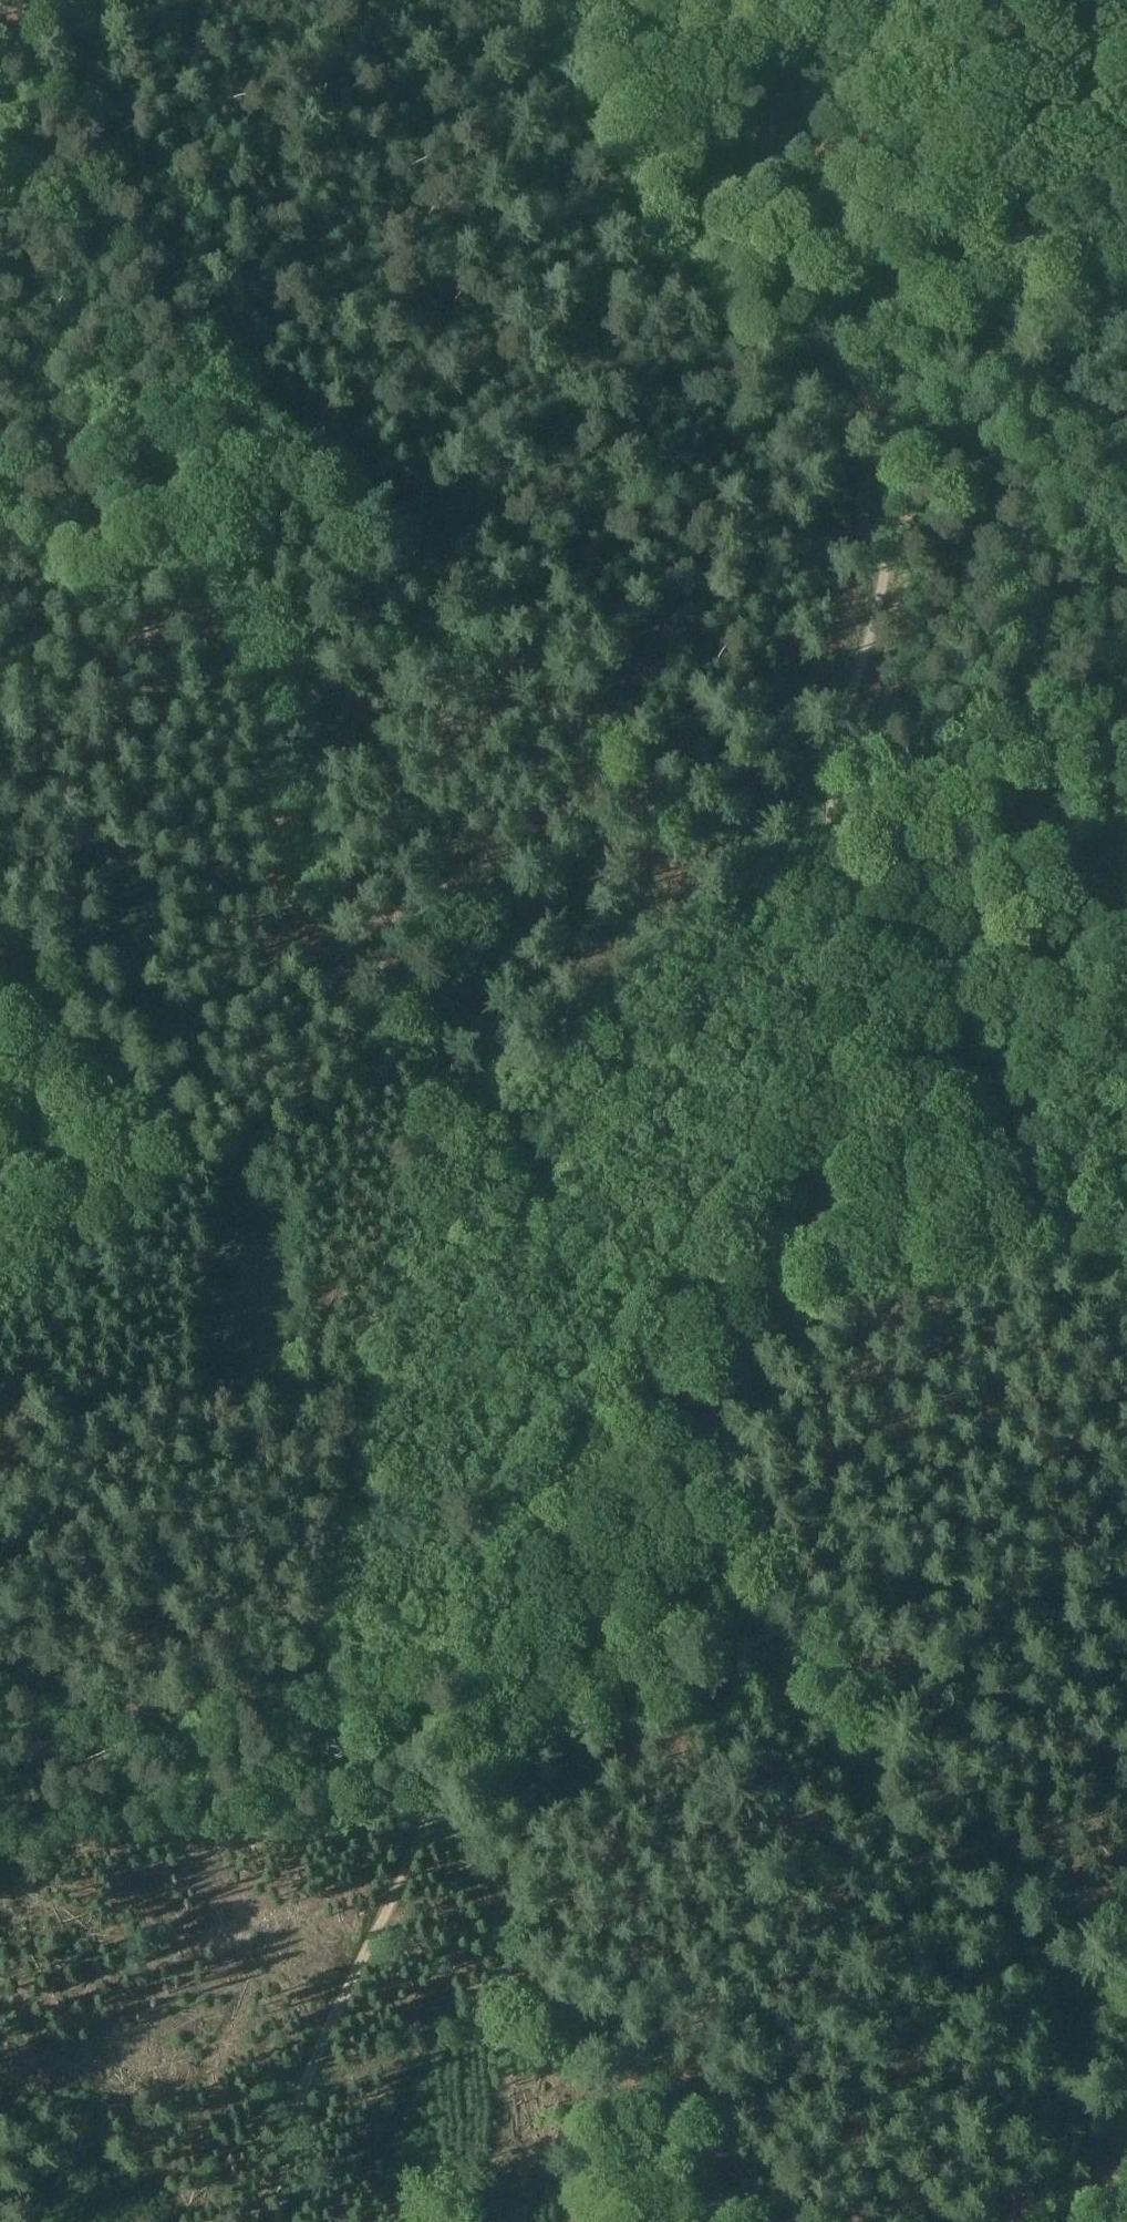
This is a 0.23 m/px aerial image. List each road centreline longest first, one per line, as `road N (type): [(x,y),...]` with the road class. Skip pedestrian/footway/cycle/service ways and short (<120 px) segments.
road 1 (track): [(995,0),(885,309),(827,950),(740,1167),(675,1268),(499,1677),(286,2221)]

